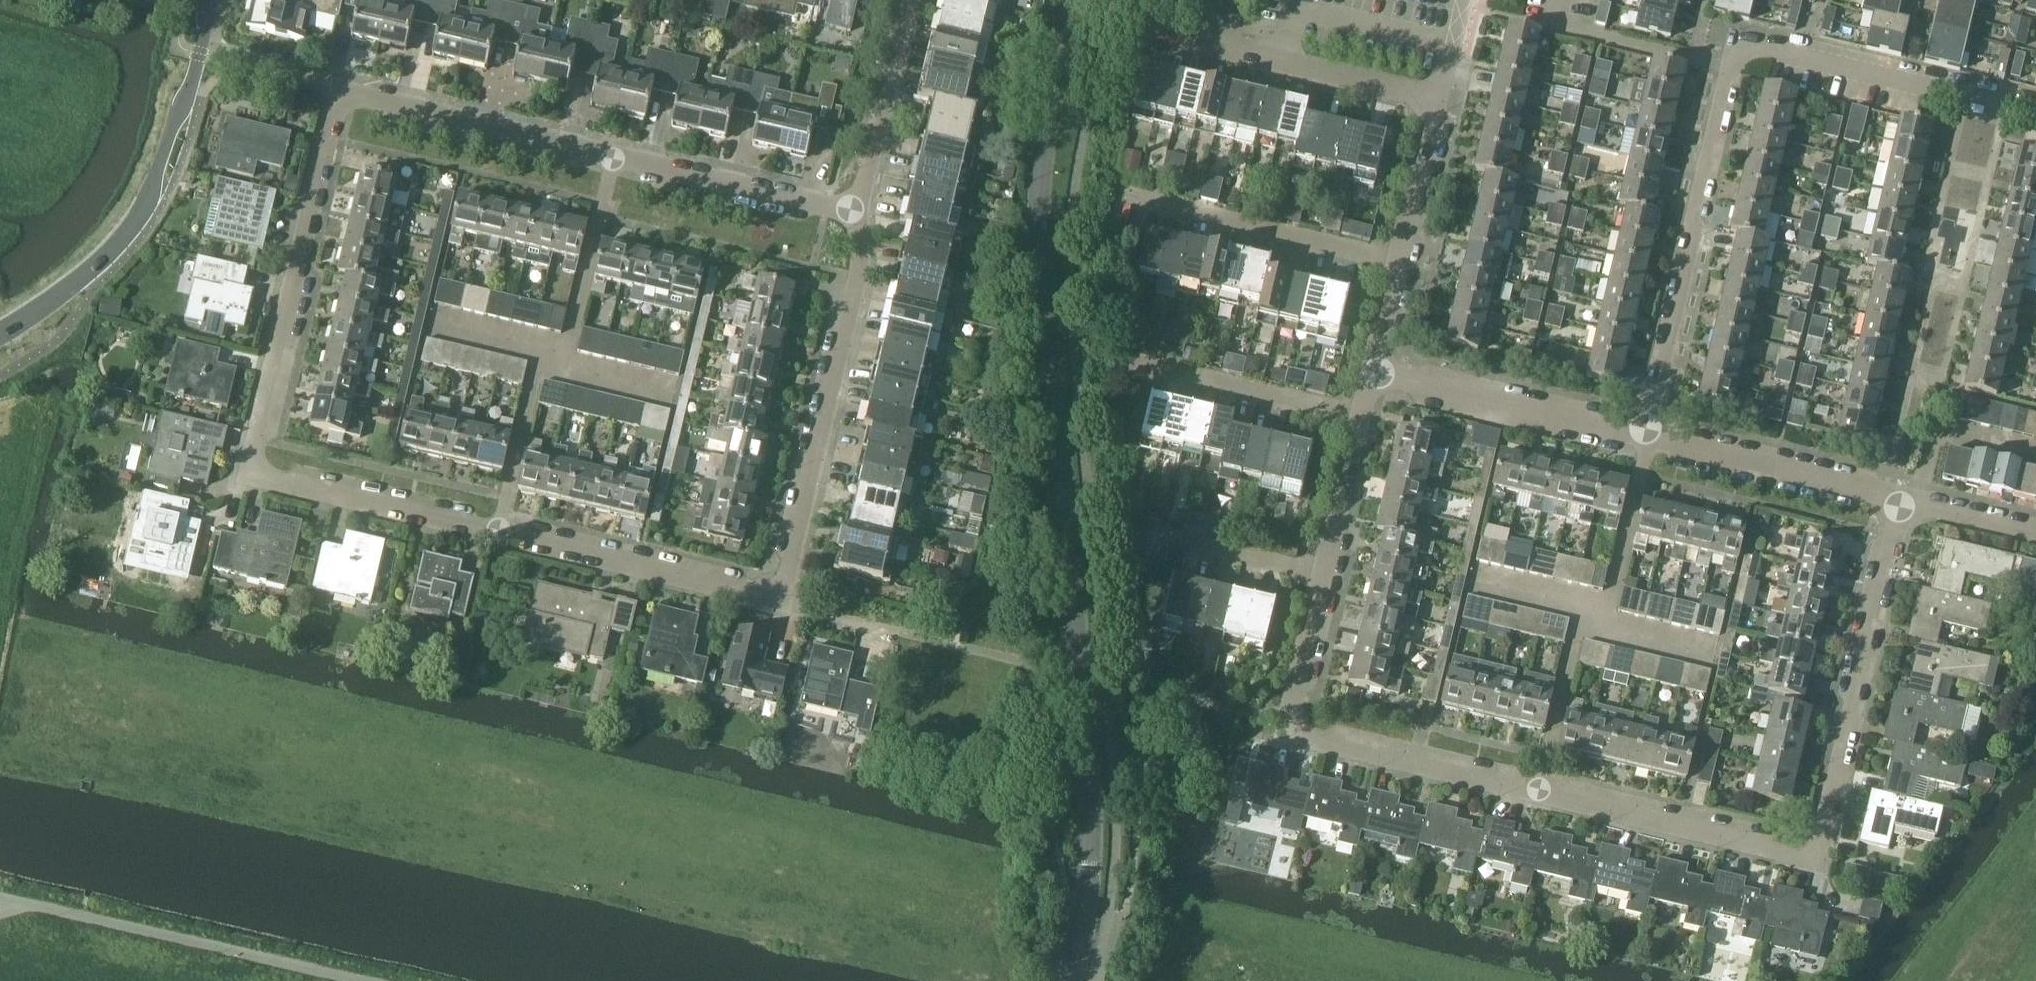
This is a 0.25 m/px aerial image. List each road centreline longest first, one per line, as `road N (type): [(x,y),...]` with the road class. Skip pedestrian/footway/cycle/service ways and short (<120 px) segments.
road 1 (tertiary): [(1071,980),(1090,859),(1091,781),(1039,204),(1041,151),(1077,0)]
road 2 (residential): [(781,606),(250,478),(342,91)]
road 3 (residential): [(1286,734),(1818,856),(1901,500)]
road 4 (residential): [(858,213),(342,91)]
road 5 (residential): [(1400,264),(1434,103),(1239,51),(1214,32),(1196,0)]
road 6 (residential): [(781,606),(861,268),(858,213)]
road 7 (residential): [(1651,440),(1739,72)]
road 8 (unclassified): [(352,980),(0,899)]
road 9 (tertiary): [(200,55),(155,185),(128,228),(85,274),(0,334)]
road 10 (residential): [(2035,113),(1745,46),(1739,72)]
road 11 (residential): [(1651,440),(1374,373)]
road 12 (residential): [(1400,264),(1133,199)]
road 13 (residential): [(1901,500),(1651,440)]
road 14 (residential): [(1362,423),(1135,369)]
road 15 (residential): [(858,213),(909,0)]
road 16 (residential): [(1143,534),(1324,577)]
road 17 (residential): [(1286,734),(1324,577)]
road 18 (residential): [(1324,577),(1362,423)]
road 19 (residential): [(2035,532),(1901,500)]
road 20 (residential): [(342,91),(224,59)]

